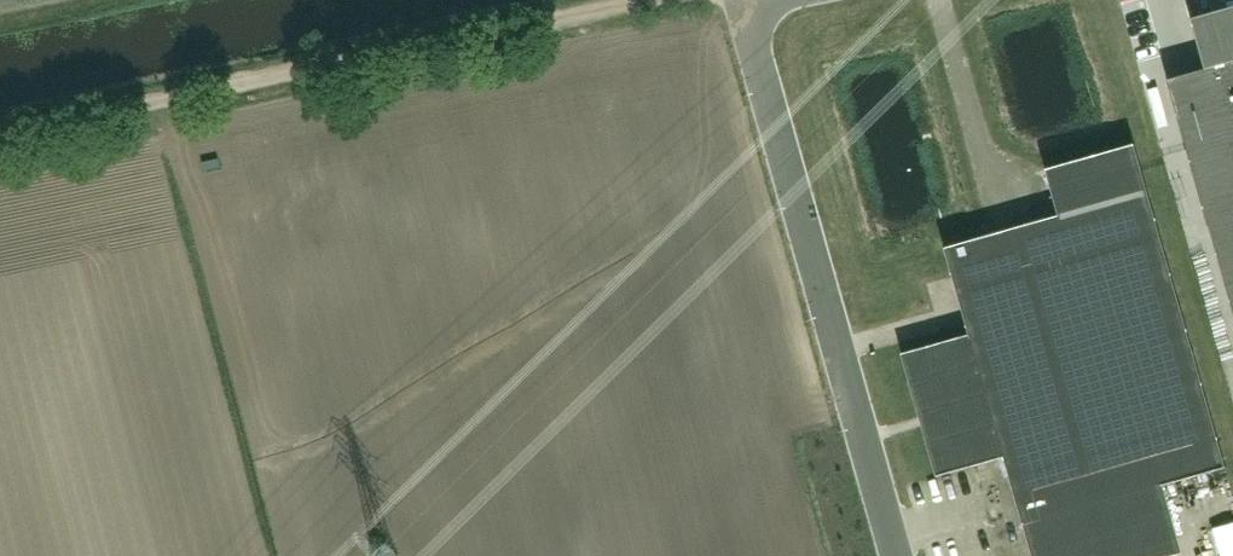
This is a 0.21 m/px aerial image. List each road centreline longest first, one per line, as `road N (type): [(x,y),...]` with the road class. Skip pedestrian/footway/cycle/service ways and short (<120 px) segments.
road 1 (track): [(0,132),(659,0)]
road 2 (unclassified): [(753,0),(901,555)]

